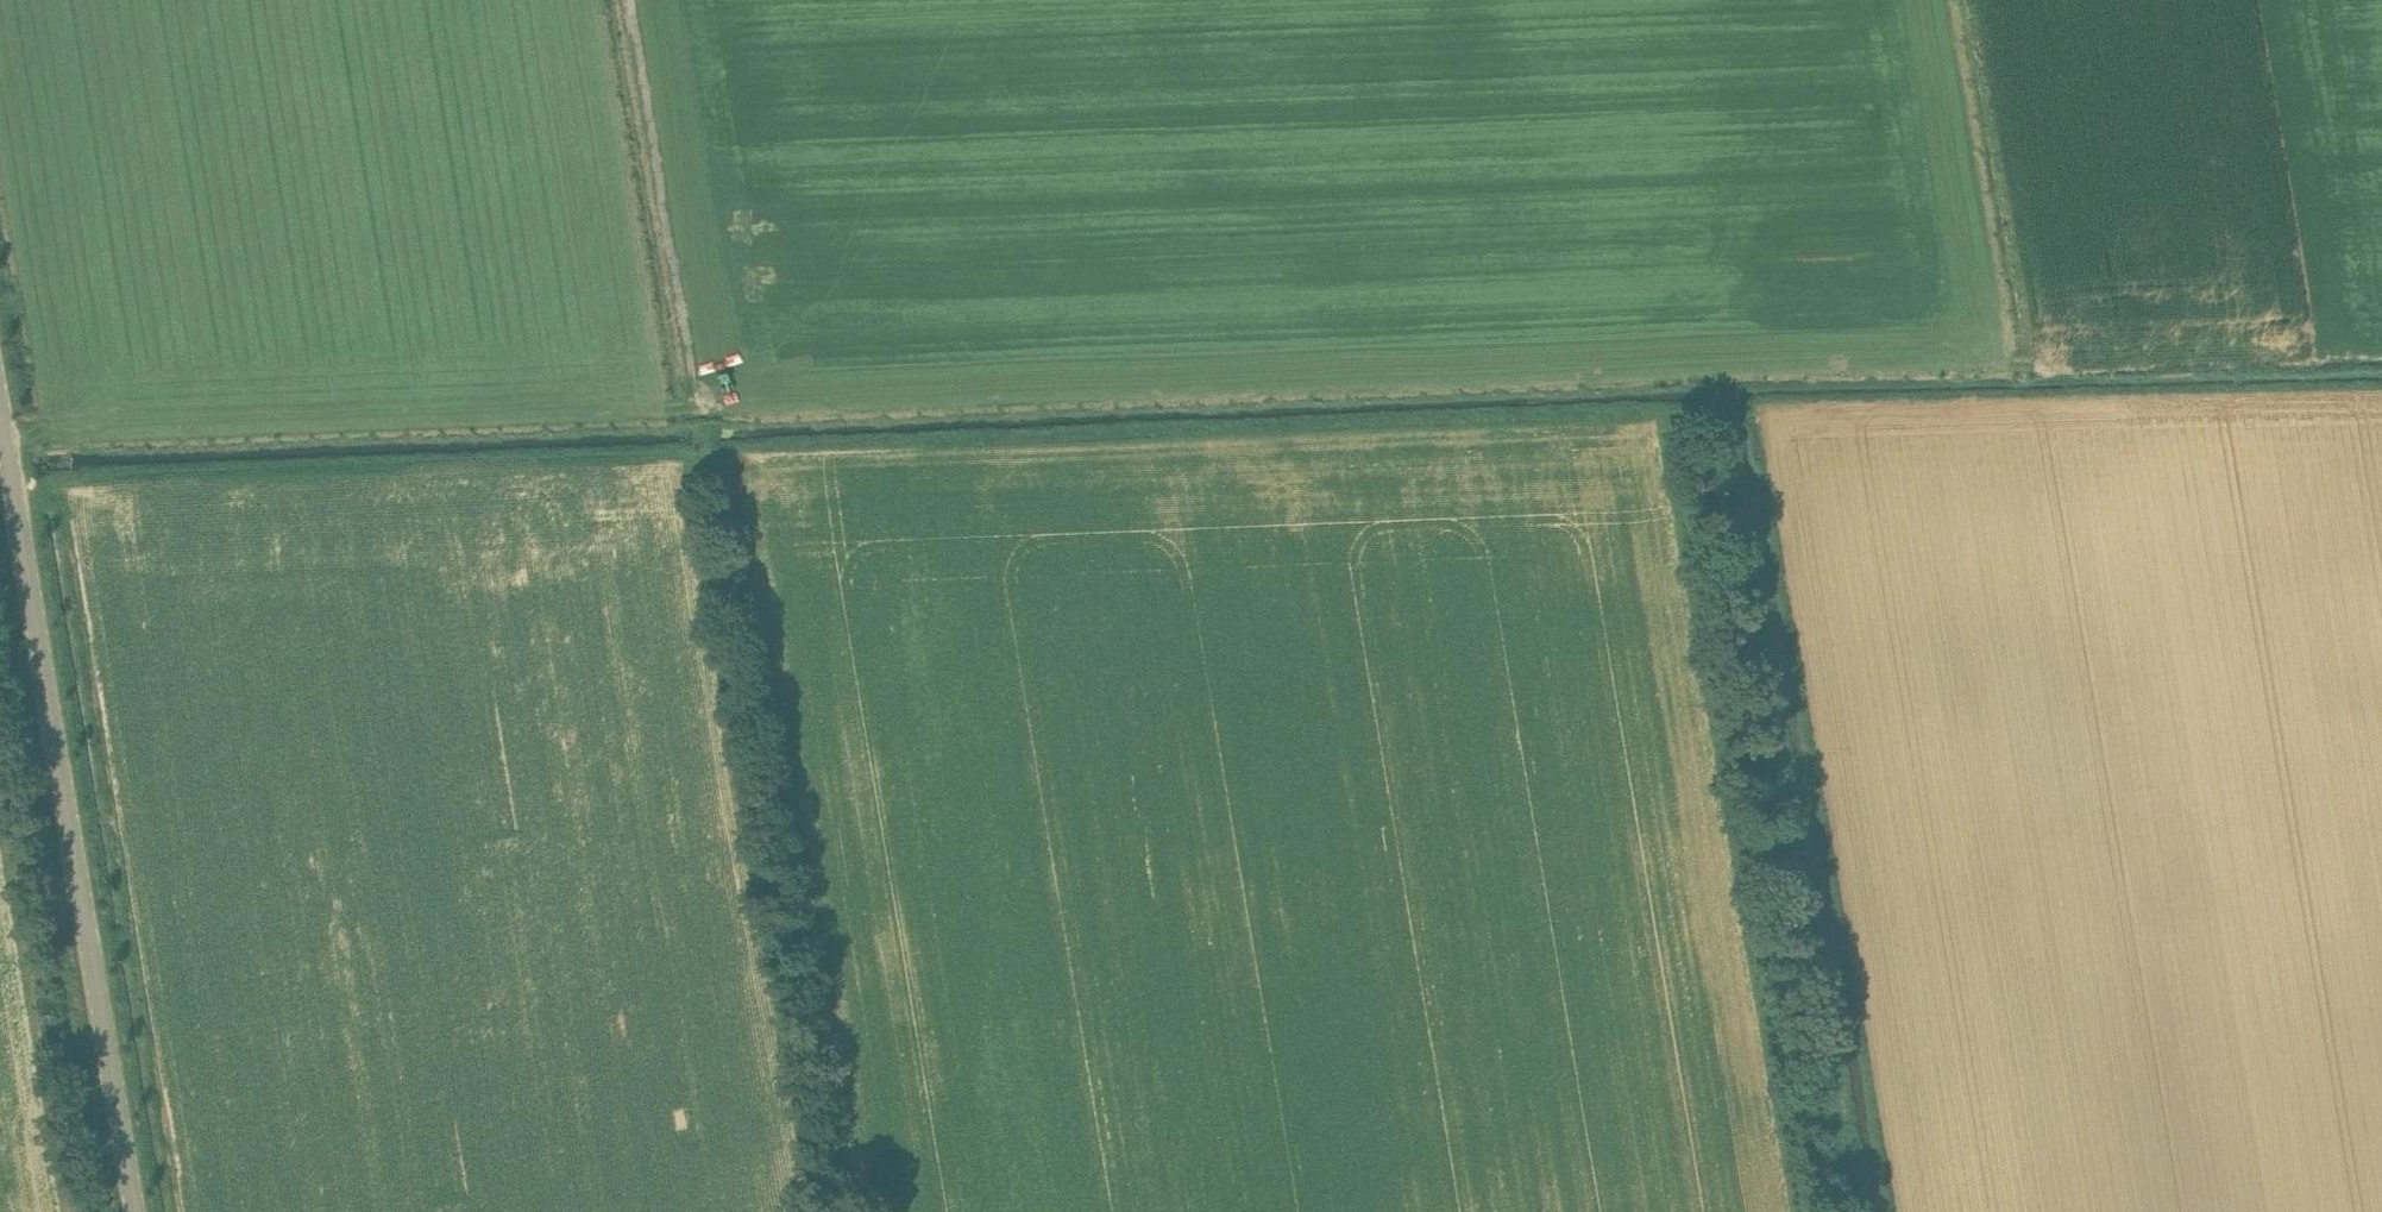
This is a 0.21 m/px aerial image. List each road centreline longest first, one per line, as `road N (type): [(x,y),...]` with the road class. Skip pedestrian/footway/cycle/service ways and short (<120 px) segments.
road 1 (tertiary): [(132,1211),(0,460)]

